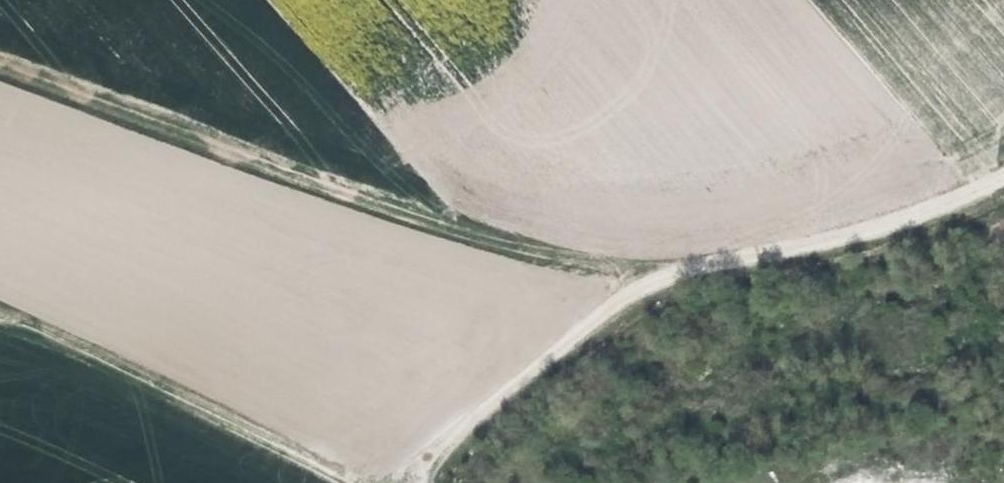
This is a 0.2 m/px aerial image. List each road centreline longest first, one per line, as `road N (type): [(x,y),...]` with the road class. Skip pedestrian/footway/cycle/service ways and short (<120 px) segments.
road 1 (track): [(1003,177),(936,211),(811,249),(682,264),(556,253),(263,168),(0,63)]
road 2 (track): [(374,482),(0,314)]
road 3 (track): [(397,482),(614,259)]

